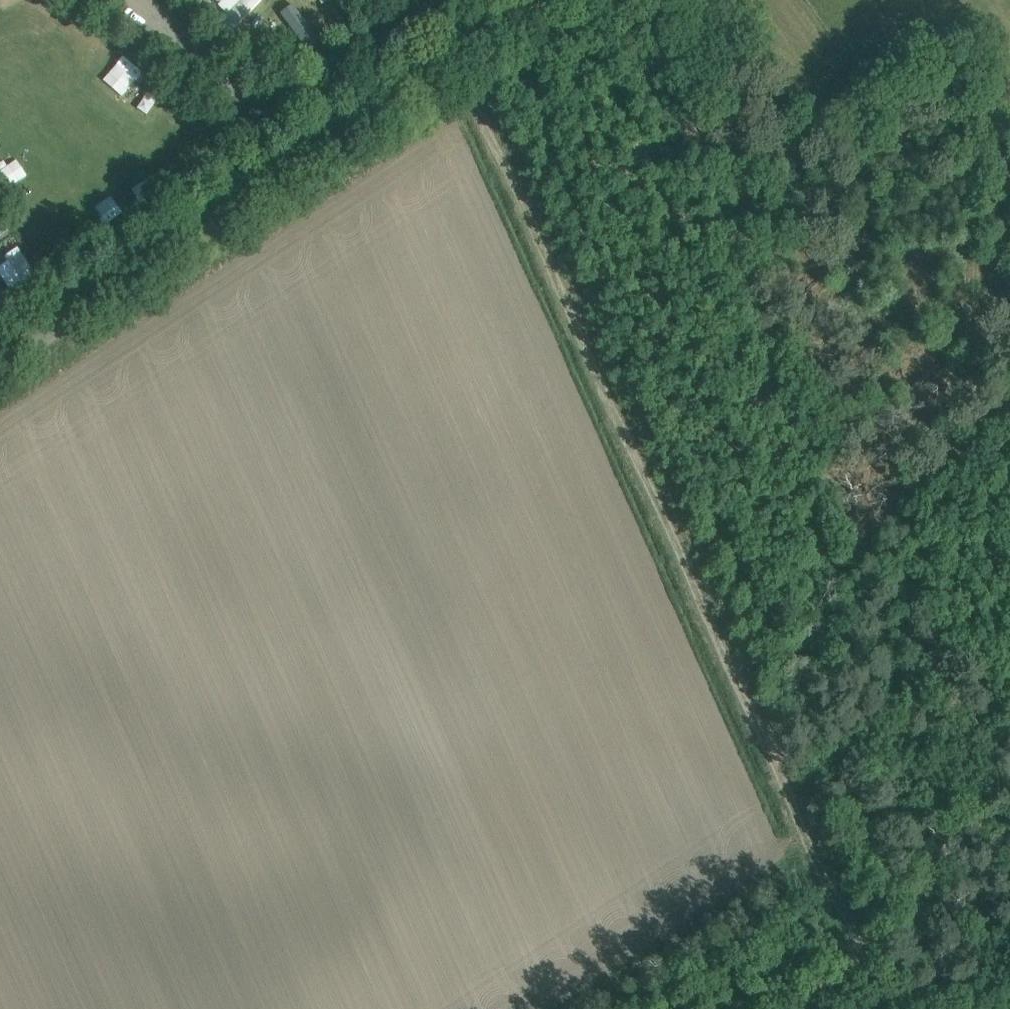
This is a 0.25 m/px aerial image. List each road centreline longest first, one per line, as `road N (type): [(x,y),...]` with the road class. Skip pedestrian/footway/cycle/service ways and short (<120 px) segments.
road 1 (track): [(820,1008),(856,938),(454,69)]
road 2 (unclassified): [(0,365),(555,0)]

